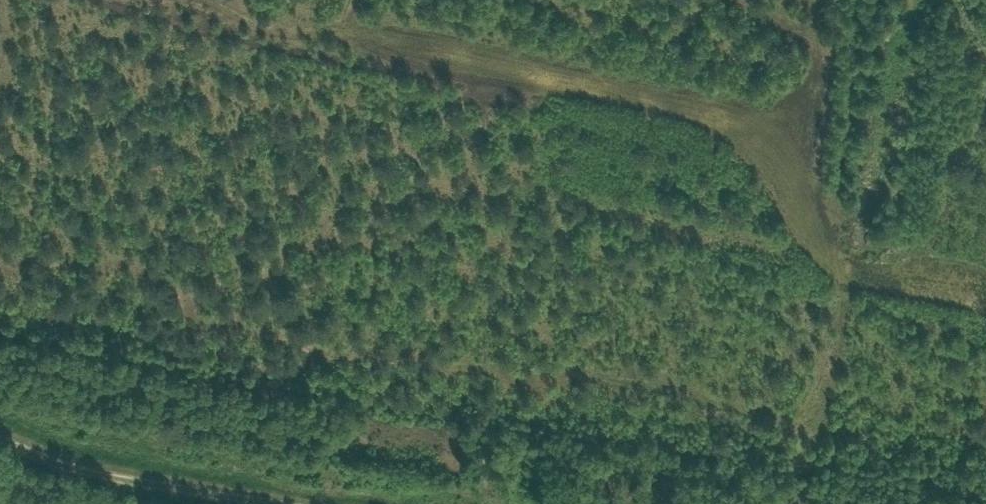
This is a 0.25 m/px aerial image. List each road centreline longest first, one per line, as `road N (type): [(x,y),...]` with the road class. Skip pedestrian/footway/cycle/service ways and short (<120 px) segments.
road 1 (track): [(325,503),(91,467),(0,432)]

